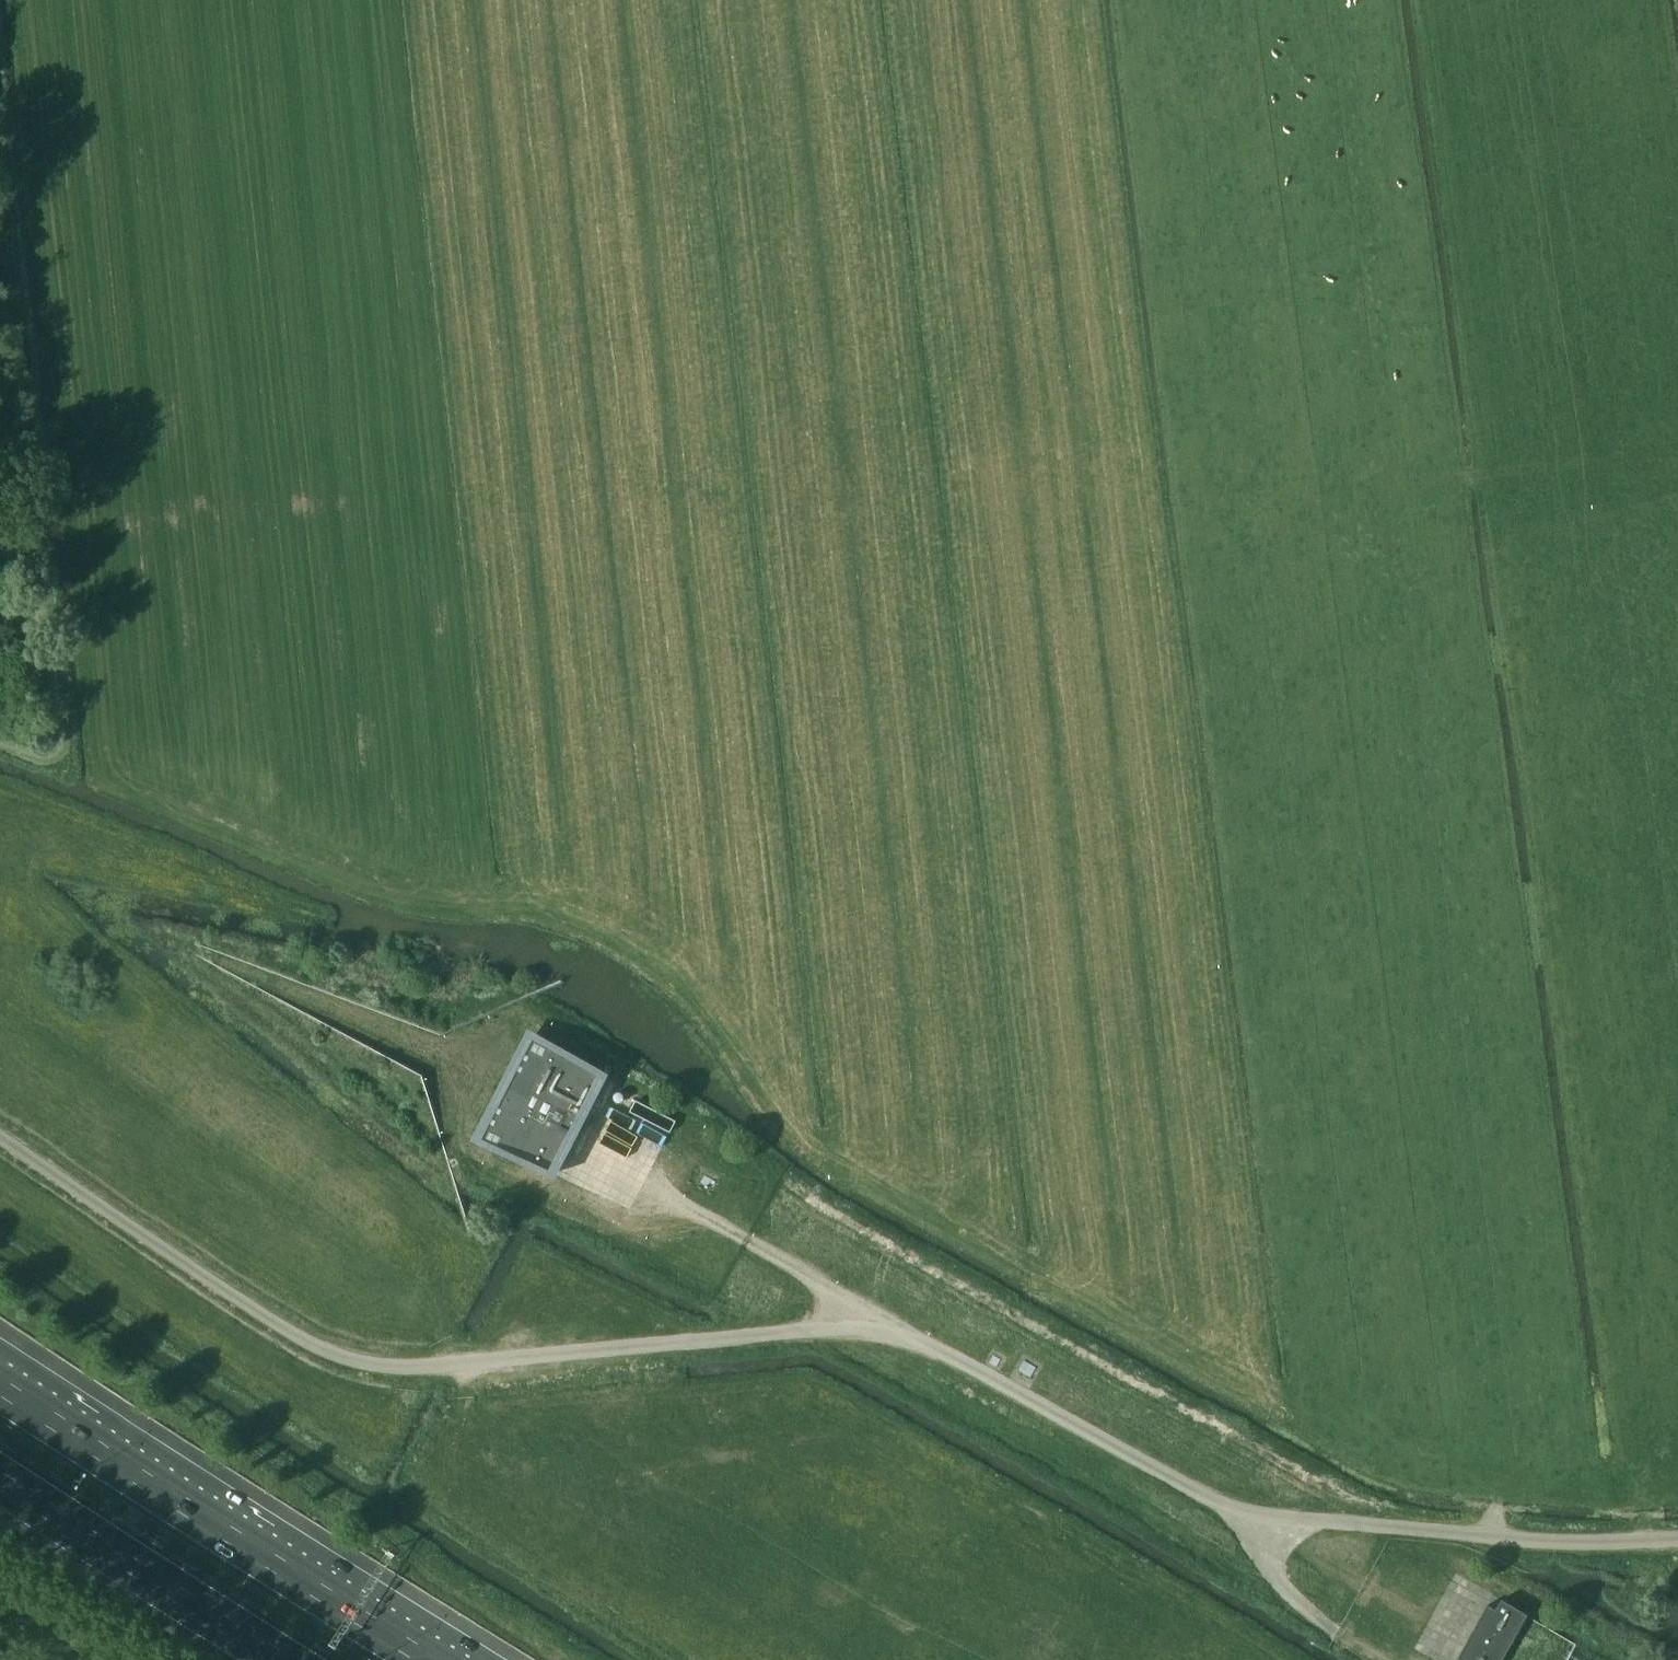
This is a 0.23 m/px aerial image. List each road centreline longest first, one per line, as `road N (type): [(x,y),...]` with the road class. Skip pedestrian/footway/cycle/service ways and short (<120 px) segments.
road 1 (unclassified): [(1677,1539),(1492,1537),(1257,1514),(1193,1489),(895,1327),(425,1367),(342,1357),(304,1341),(0,1136)]
road 2 (motorway): [(432,1659),(0,1385)]
road 3 (motorway): [(0,1475),(282,1659)]

